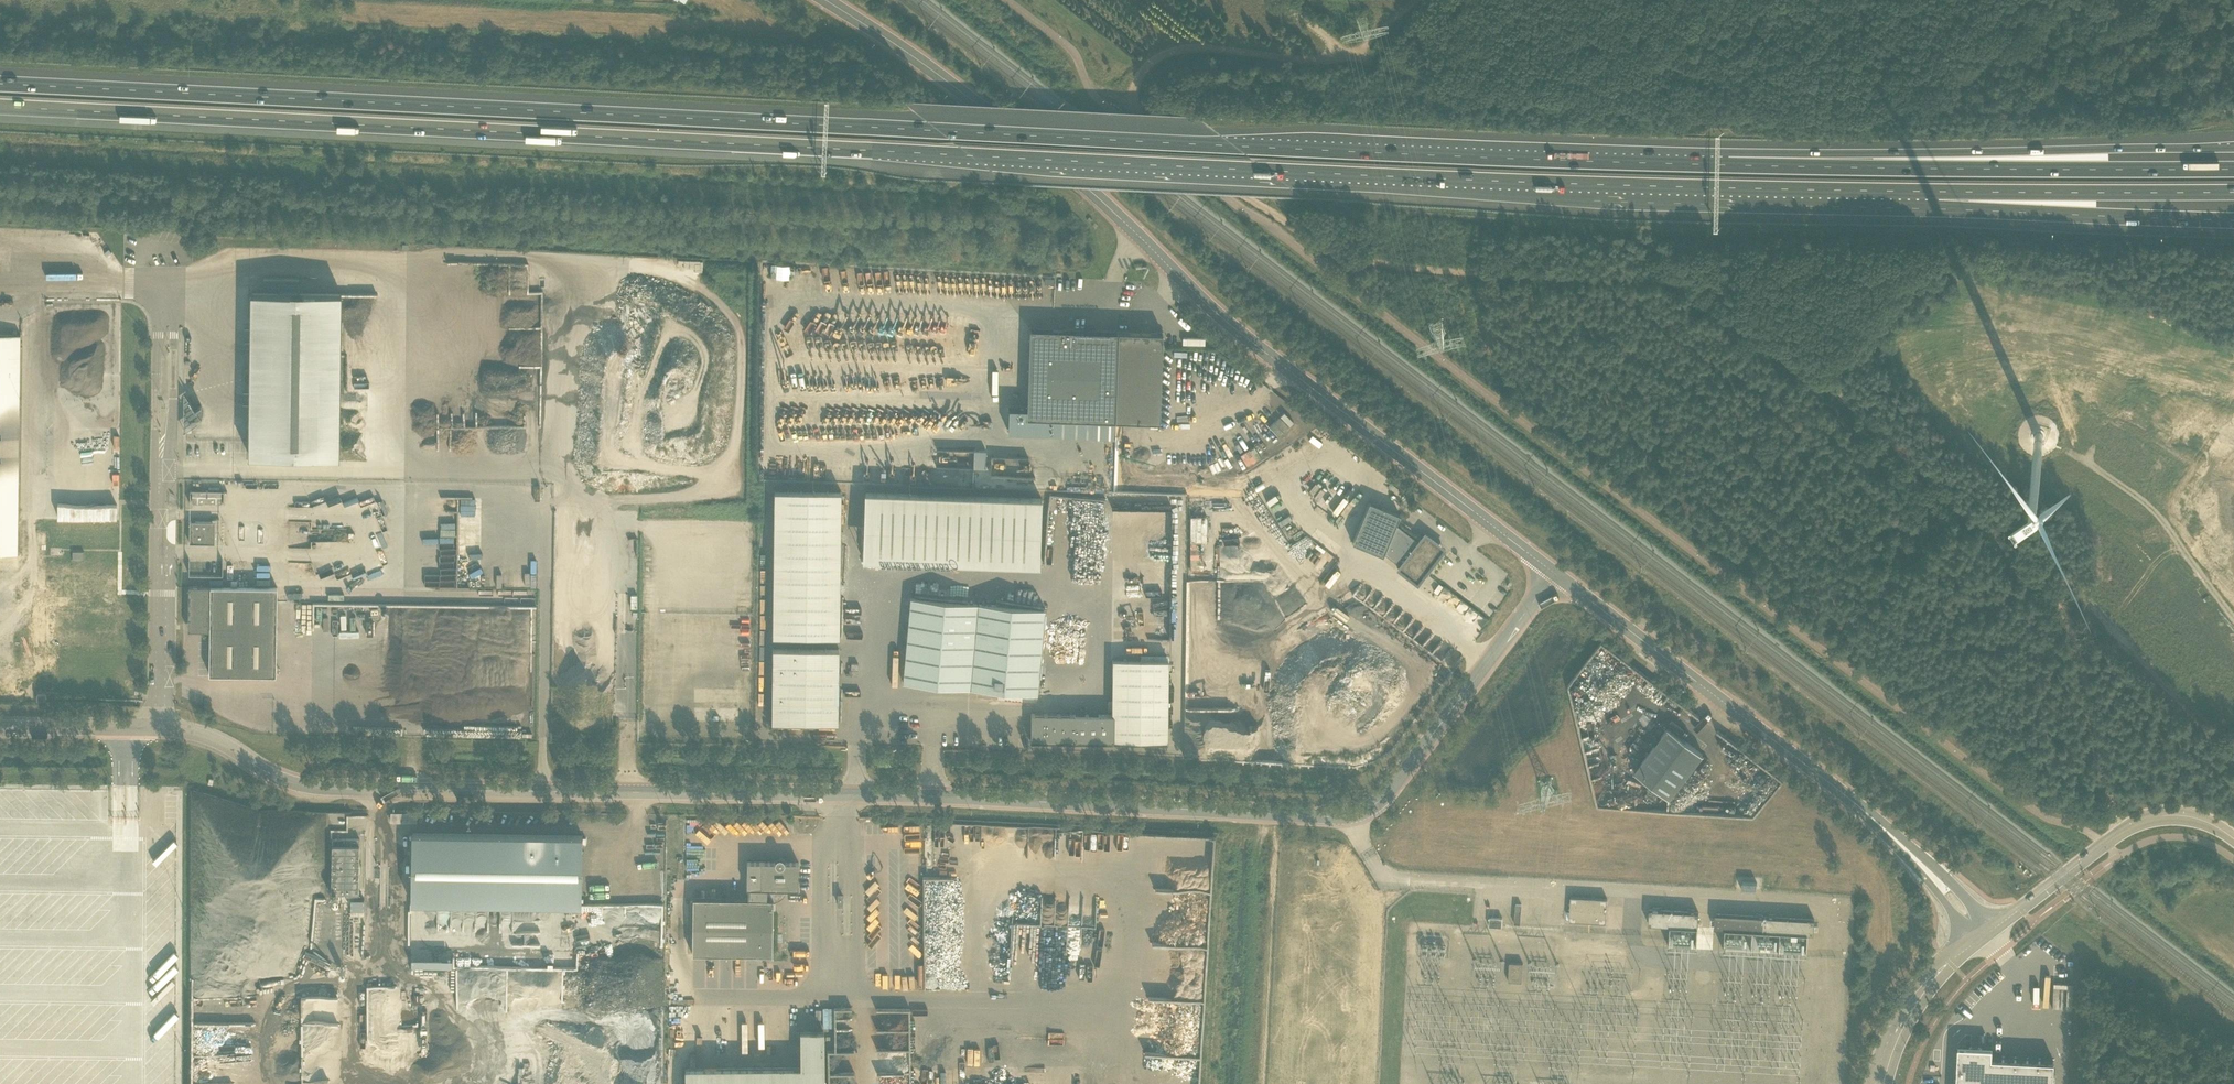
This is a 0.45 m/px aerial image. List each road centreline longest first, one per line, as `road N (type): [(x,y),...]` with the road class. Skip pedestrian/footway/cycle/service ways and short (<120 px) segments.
road 1 (motorway): [(0,105),(1943,196)]
road 2 (motorway): [(1690,163),(0,81)]
road 3 (track): [(2117,836),(2072,620),(1834,389),(1691,293),(1656,281),(1395,265),(1319,247),(1136,114),(1139,78),(1172,54),(1321,59),(1340,51)]
road 4 (unclassified): [(159,729),(218,741),(277,779),(321,791),(885,795),(1348,817),(1389,791),(1560,570)]
road 5 (tertiary): [(1560,570),(1222,319),(1090,192),(827,0)]
road 6 (tertiary): [(1983,935),(1862,806),(1560,570)]
road 7 (motorway): [(2233,145),(1690,163)]
road 8 (motorway): [(2233,168),(1690,163)]
road 9 (tertiary): [(1983,935),(2150,817),(2202,819),(2233,840)]
road 10 (motorway): [(1943,196),(2233,219)]
road 11 (motorway): [(1943,196),(2233,193)]
road 12 (unclassified): [(159,729),(160,508)]
road 13 (tertiary): [(1983,935),(1915,1001),(1879,1083)]
road 14 (unclassified): [(0,727),(159,729)]

